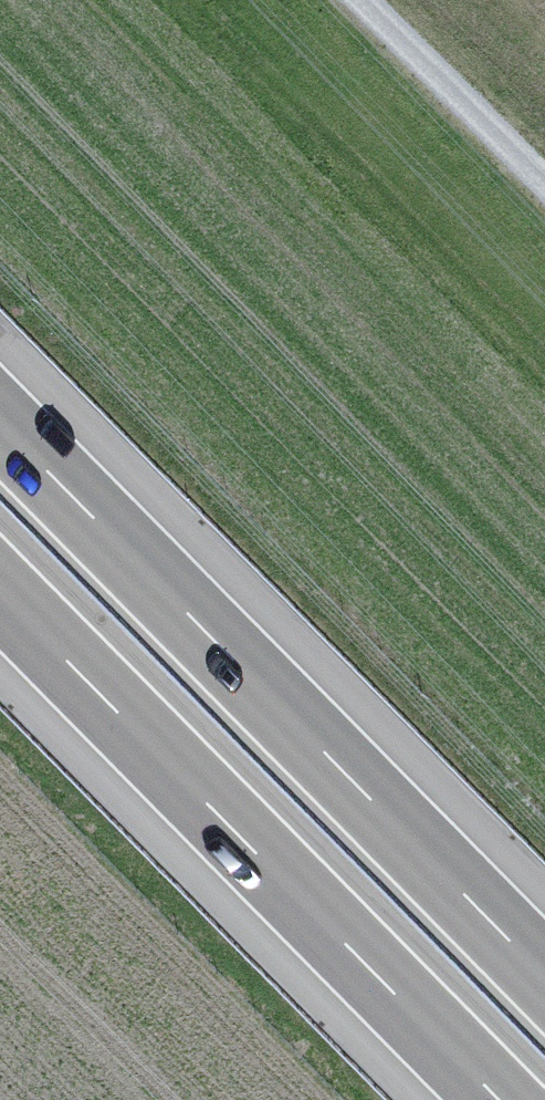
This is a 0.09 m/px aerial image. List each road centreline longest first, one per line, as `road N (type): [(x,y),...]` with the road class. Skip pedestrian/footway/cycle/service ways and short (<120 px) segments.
road 1 (motorway): [(544,975),(0,421)]
road 2 (motorway): [(0,595),(497,1099)]
road 3 (track): [(544,186),(358,0)]

